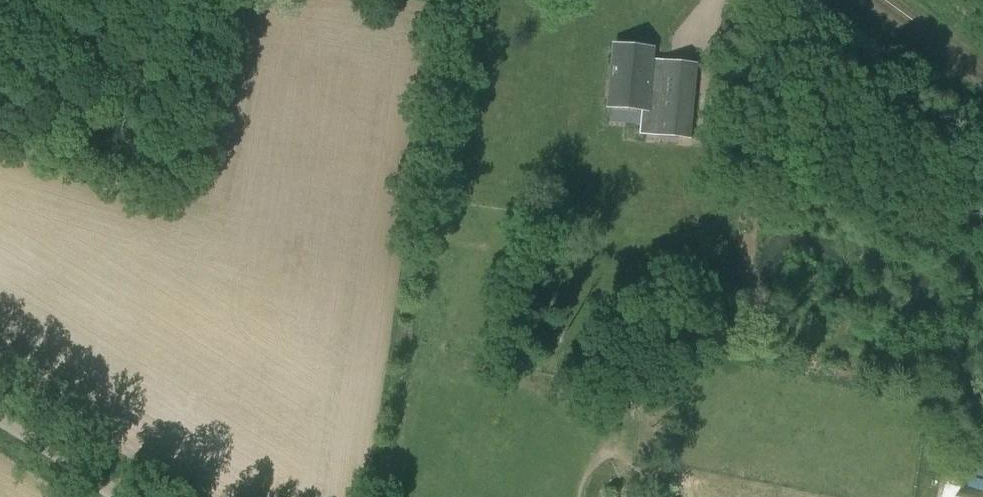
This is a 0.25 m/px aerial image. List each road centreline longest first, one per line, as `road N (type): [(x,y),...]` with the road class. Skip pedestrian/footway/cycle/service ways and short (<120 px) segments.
road 1 (track): [(982,118),(815,0)]
road 2 (track): [(125,496),(0,420)]

